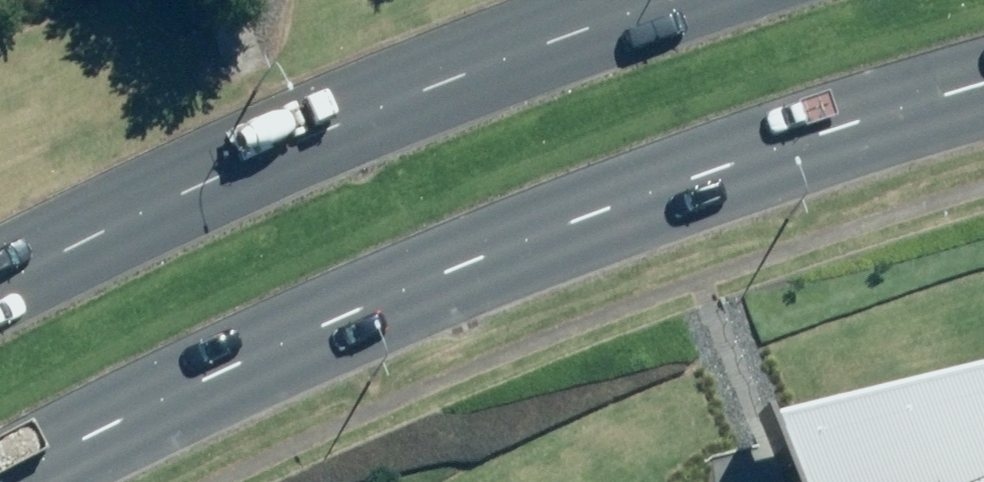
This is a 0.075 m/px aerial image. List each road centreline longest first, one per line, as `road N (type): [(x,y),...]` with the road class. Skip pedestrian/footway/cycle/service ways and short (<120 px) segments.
road 1 (primary): [(983,114),(771,183),(351,341),(24,481)]
road 2 (primary): [(0,273),(373,115),(683,0)]

